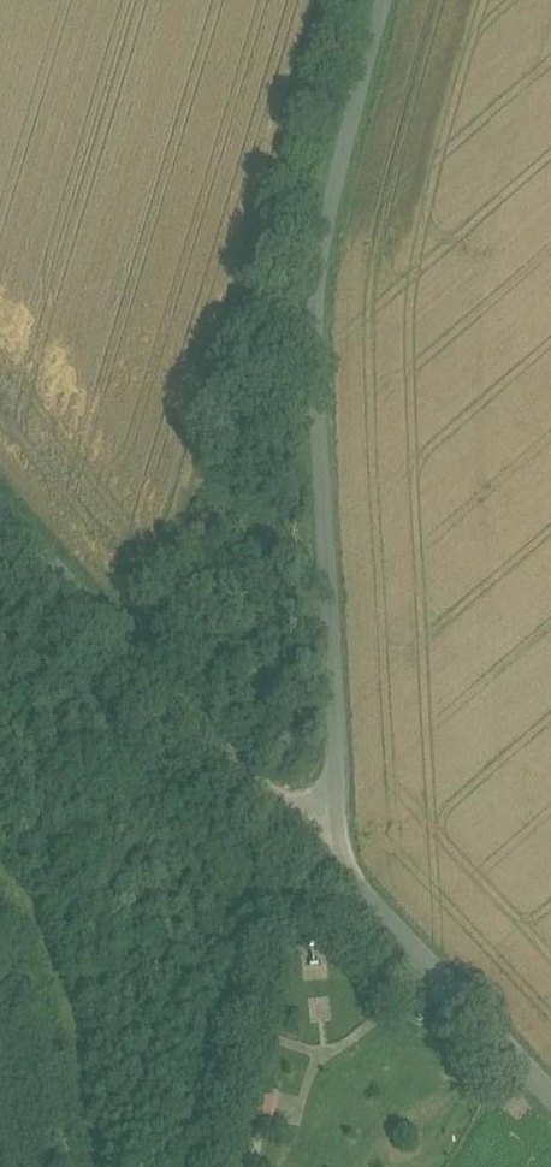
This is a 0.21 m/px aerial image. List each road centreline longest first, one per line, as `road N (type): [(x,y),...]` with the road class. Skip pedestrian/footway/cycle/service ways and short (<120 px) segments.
road 1 (unclassified): [(386,0),(324,225),(318,349),(336,775),(318,838)]
road 2 (unclassified): [(0,502),(318,838)]
road 3 (unclassified): [(318,838),(550,1103)]

